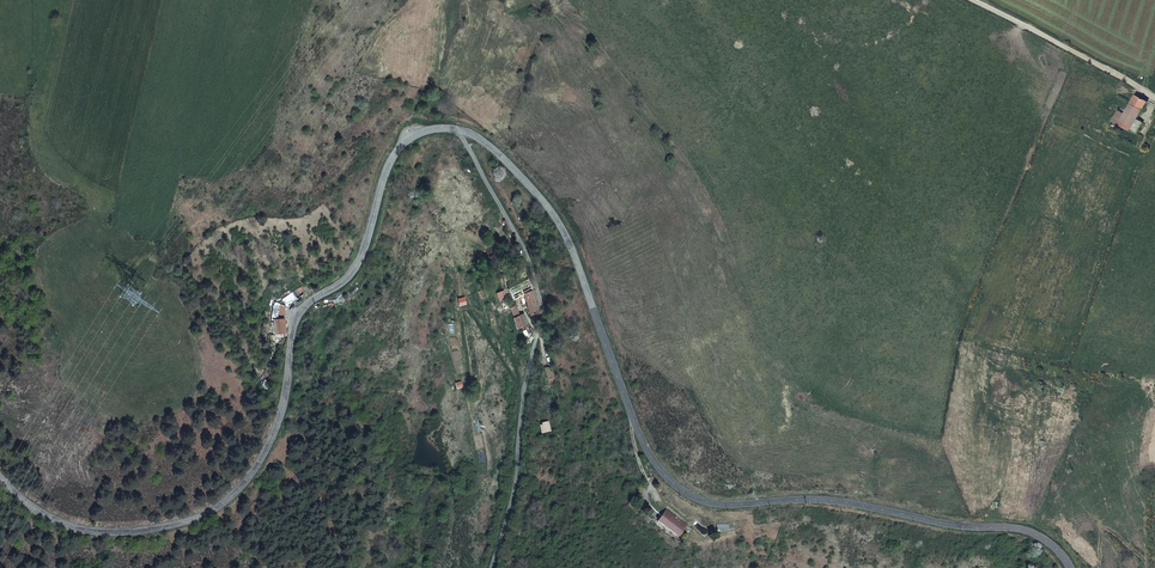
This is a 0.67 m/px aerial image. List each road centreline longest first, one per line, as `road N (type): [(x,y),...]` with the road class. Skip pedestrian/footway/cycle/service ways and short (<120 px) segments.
road 1 (tertiary): [(461,130),(511,165),(552,212),(645,448),(678,487),(716,504),(824,499),(943,524),(1013,528),(1042,538),(1070,567)]
road 2 (tertiary): [(0,479),(62,528),(138,537),(207,520),(250,481),(283,418),(289,339),(309,300),(351,285),(401,146),(430,129),(461,130)]
road 3 (residential): [(461,130),(529,258),(541,304),(513,493),(489,567)]
road 4 (track): [(968,0),(1131,86)]

